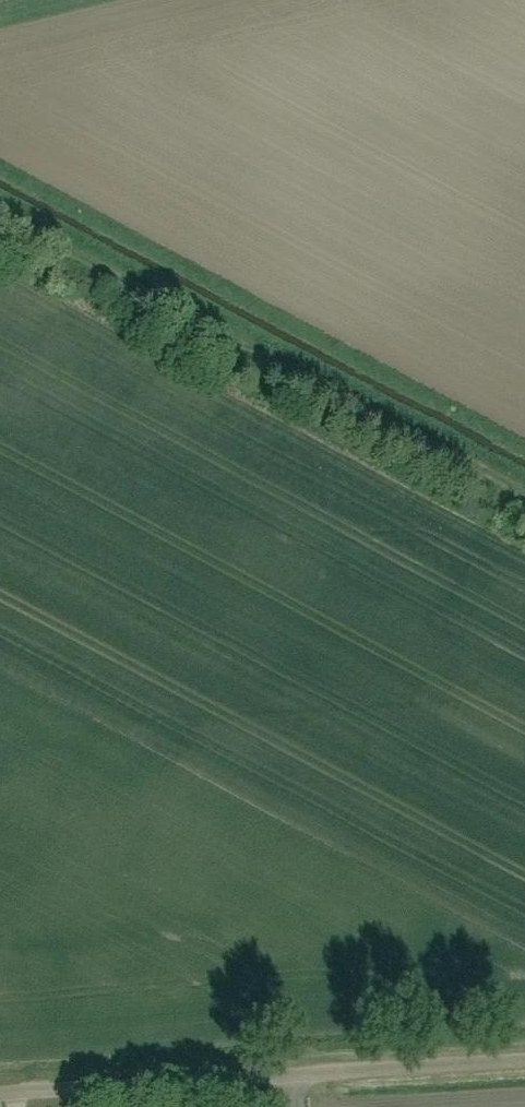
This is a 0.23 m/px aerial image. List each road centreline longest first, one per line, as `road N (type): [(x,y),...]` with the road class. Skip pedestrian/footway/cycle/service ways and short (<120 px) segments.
road 1 (track): [(524,507),(0,227)]
road 2 (residential): [(524,1049),(0,1081)]

